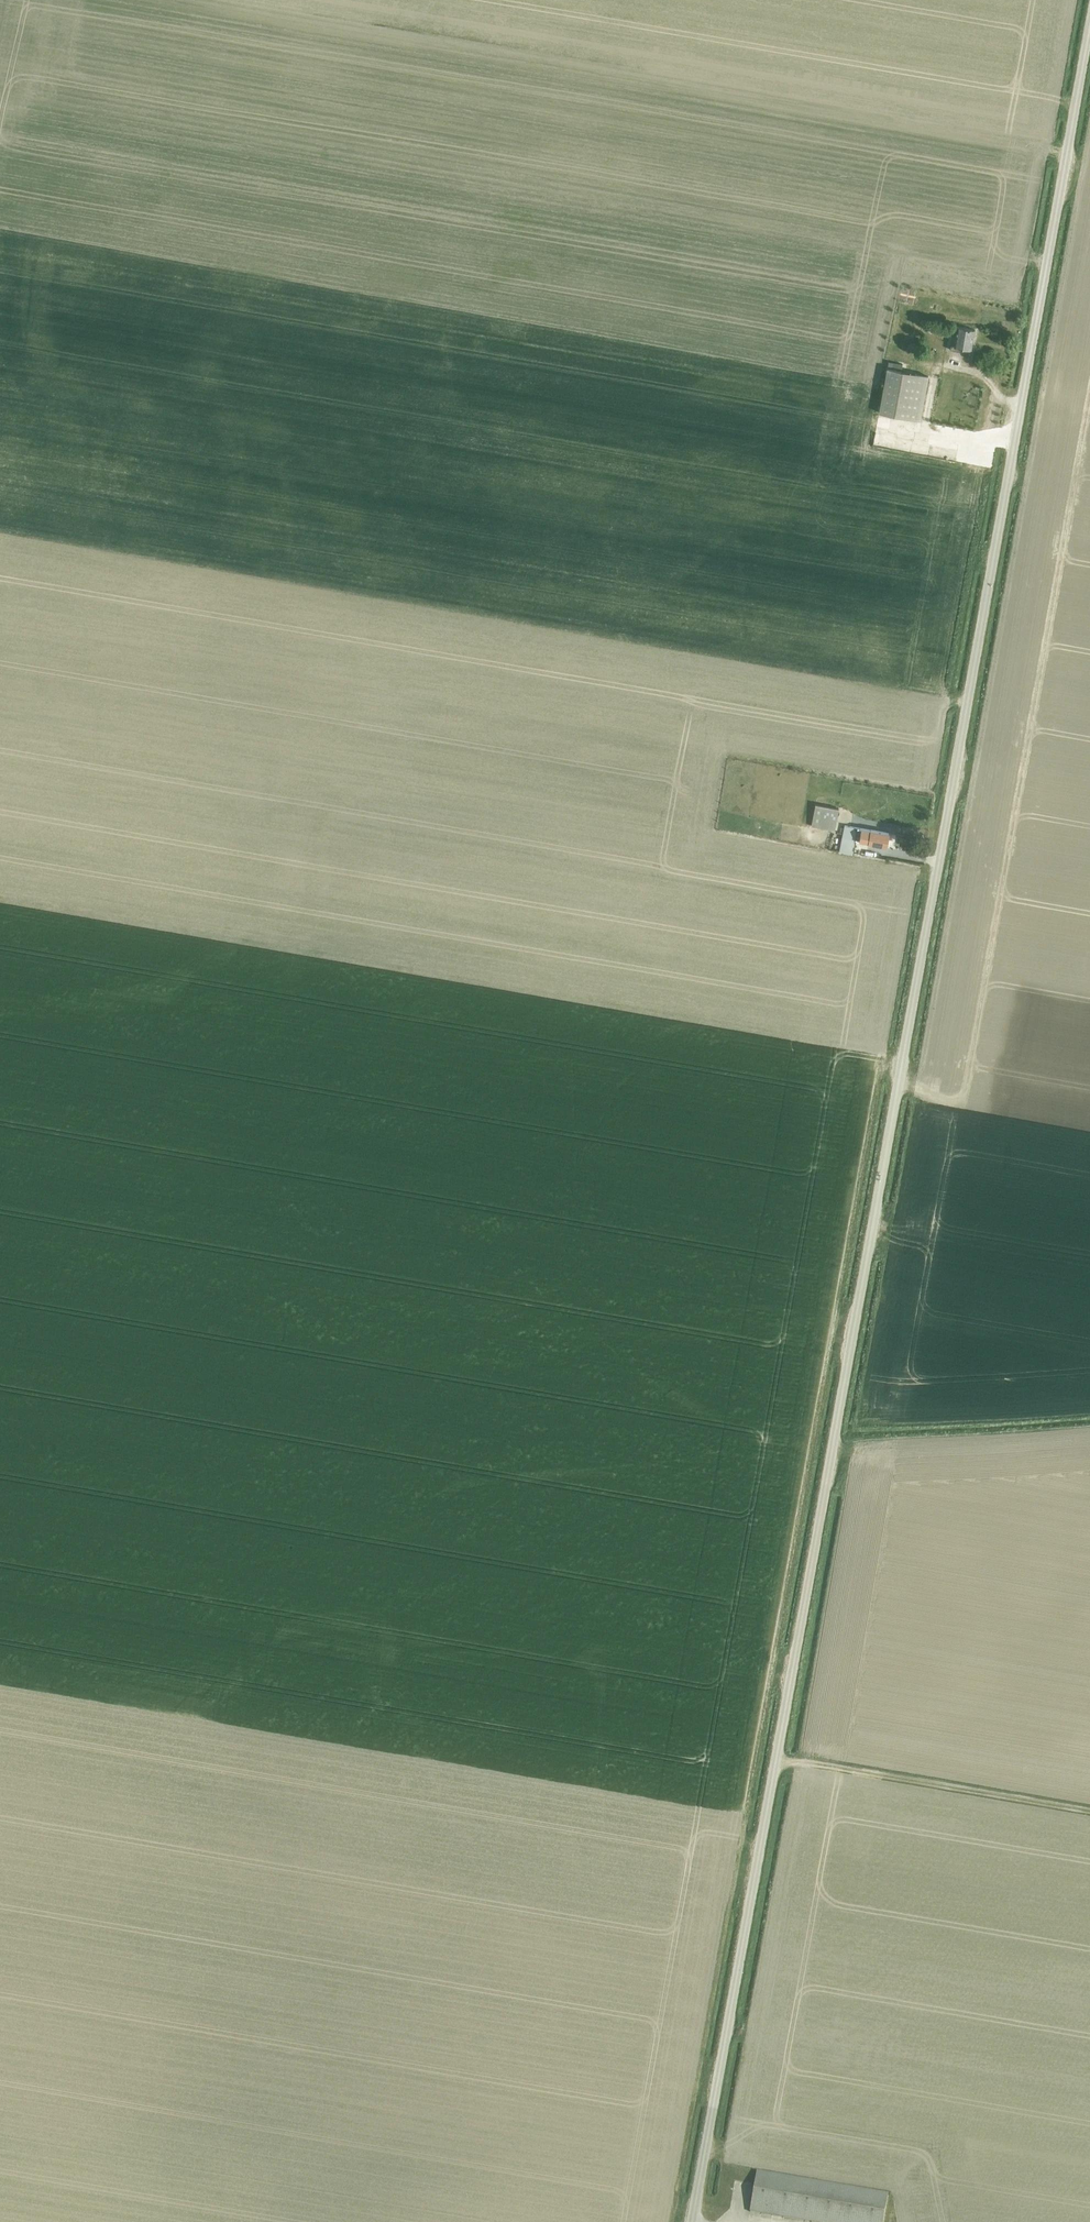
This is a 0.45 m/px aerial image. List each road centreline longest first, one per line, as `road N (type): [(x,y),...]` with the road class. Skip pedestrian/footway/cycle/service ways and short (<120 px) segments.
road 1 (unclassified): [(692,2221),(1089,28)]

